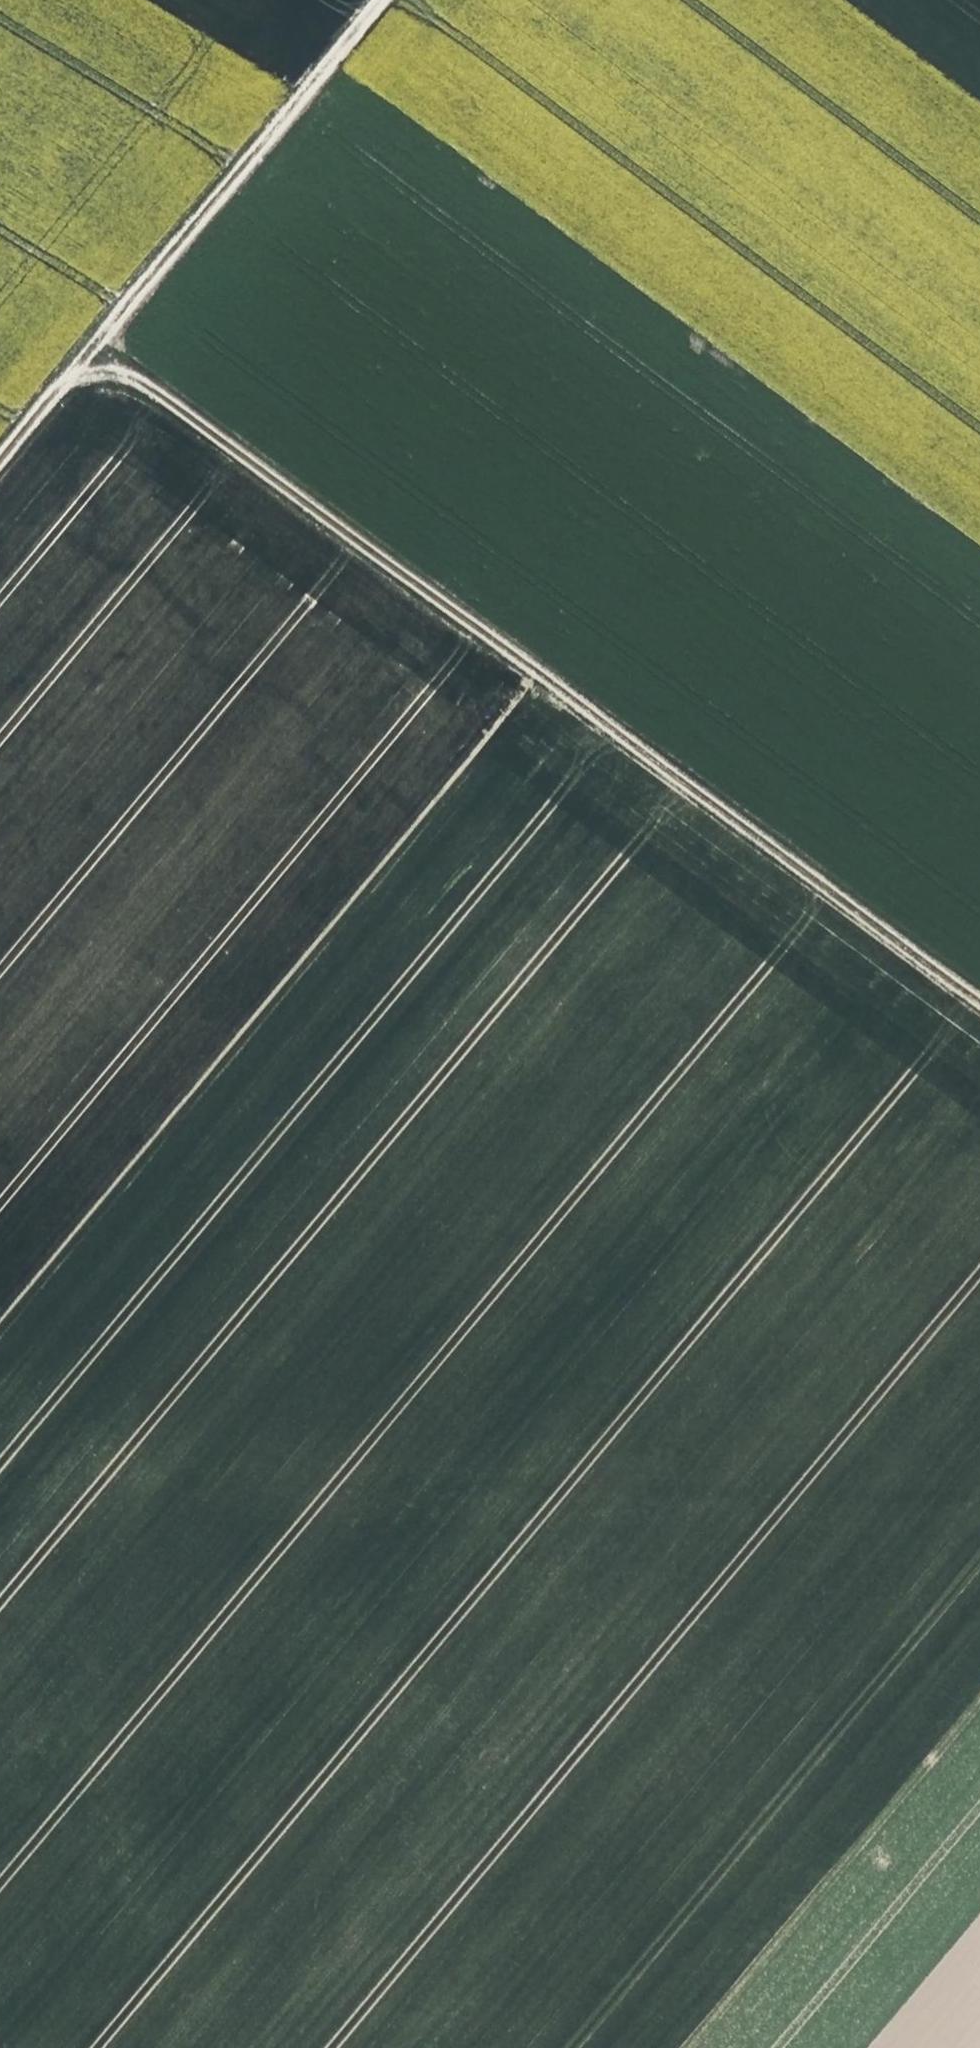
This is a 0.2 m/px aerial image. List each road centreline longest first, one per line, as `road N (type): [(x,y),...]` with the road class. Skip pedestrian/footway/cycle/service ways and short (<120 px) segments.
road 1 (track): [(979,1002),(141,386),(111,371),(67,374)]
road 2 (track): [(0,455),(378,0)]

